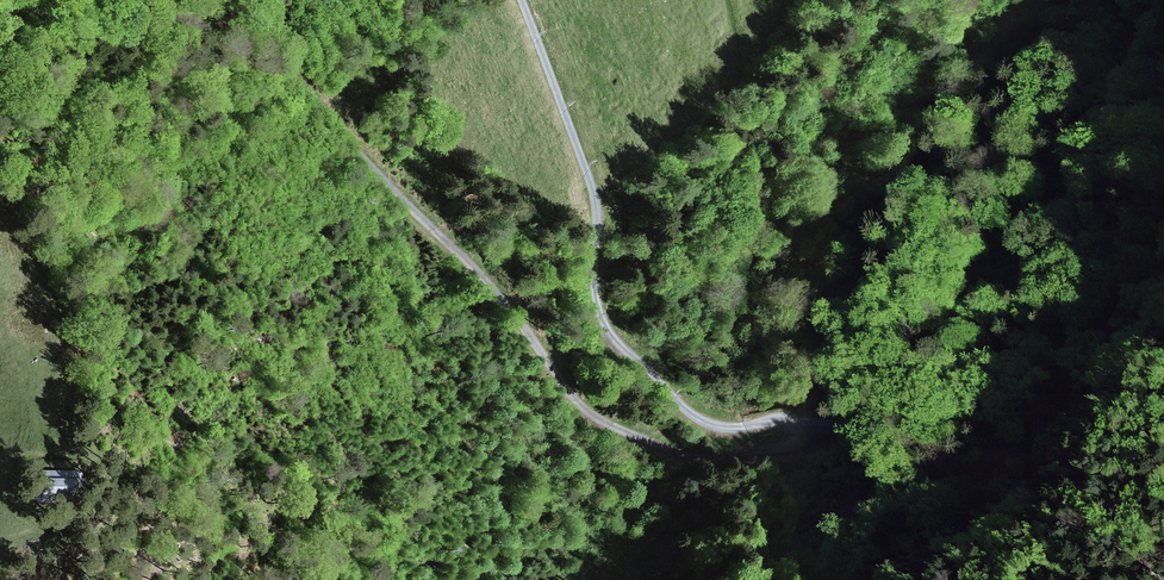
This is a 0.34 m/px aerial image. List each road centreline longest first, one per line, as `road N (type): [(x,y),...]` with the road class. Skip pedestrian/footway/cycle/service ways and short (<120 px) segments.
road 1 (track): [(747,579),(847,512),(955,465),(1029,446),(1047,423),(1037,416),(974,424),(915,415),(735,427),(693,416),(617,341),(597,305),(593,193),(523,0)]
road 2 (track): [(258,0),(343,135),(503,300),(560,384),(594,416),(701,458),(750,452),(802,427)]

